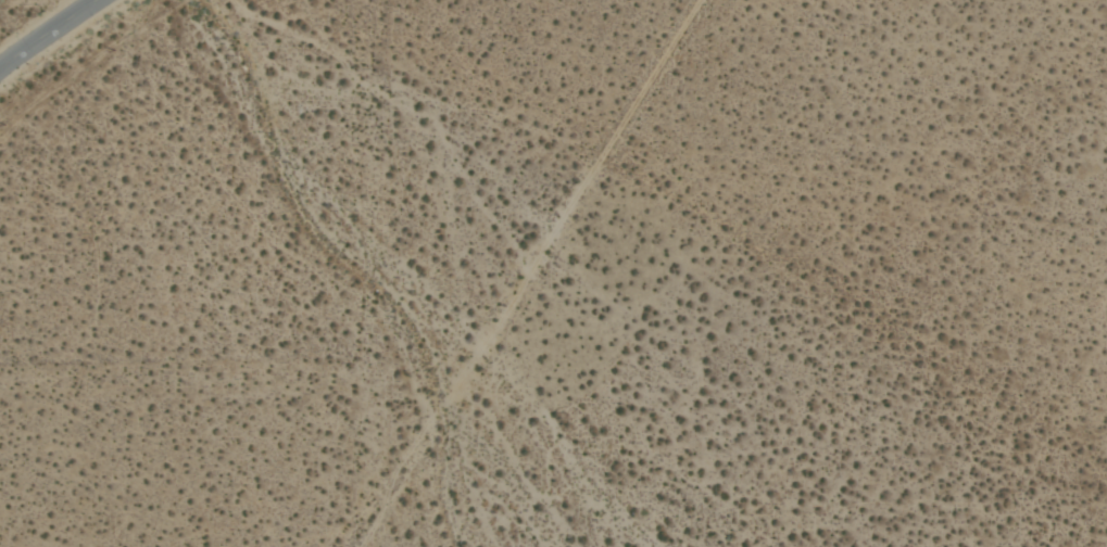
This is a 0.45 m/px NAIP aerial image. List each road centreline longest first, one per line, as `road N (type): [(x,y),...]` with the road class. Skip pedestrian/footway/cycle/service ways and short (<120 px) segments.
road 1 (residential): [(0,69),(100,0)]

